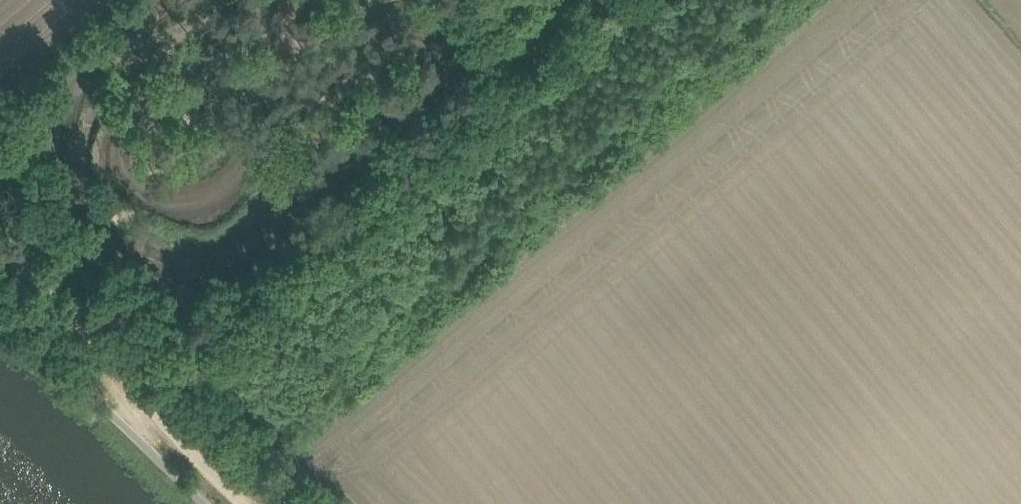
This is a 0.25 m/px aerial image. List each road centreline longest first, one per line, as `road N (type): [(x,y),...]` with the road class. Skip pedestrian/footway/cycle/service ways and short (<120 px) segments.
road 1 (track): [(0,222),(112,329),(138,403),(243,503)]

